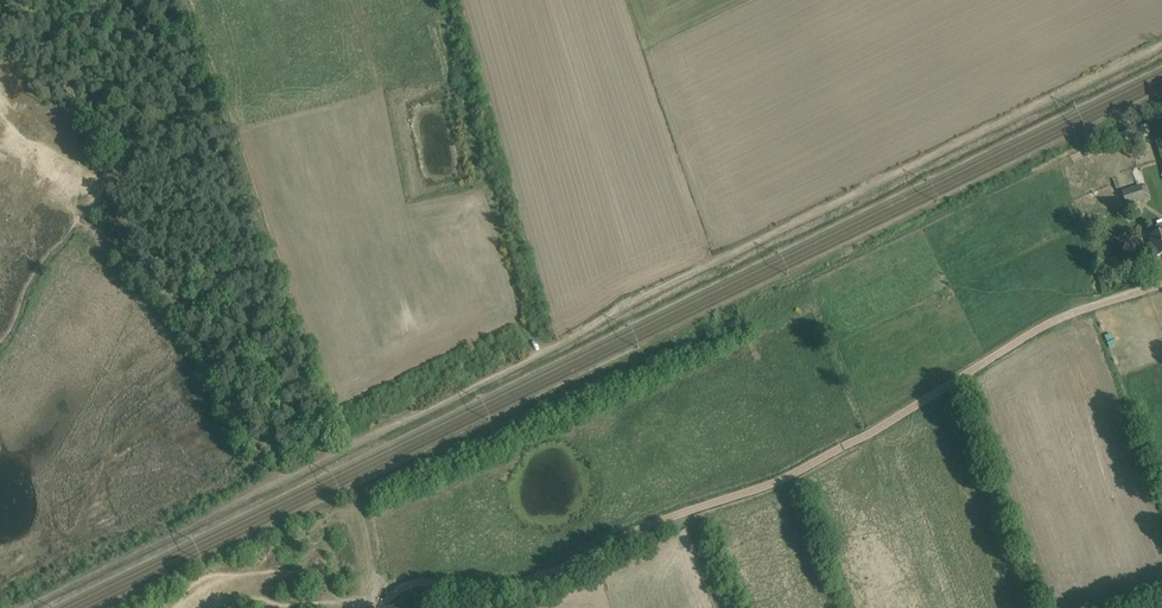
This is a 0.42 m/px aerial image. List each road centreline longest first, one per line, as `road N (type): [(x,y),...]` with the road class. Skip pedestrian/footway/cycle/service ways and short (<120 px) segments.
road 1 (track): [(1161,46),(351,451)]
road 2 (track): [(269,494),(272,461),(158,284),(126,261),(100,219),(96,187),(114,159),(96,64),(69,0)]
road 3 (track): [(28,607),(269,494)]

